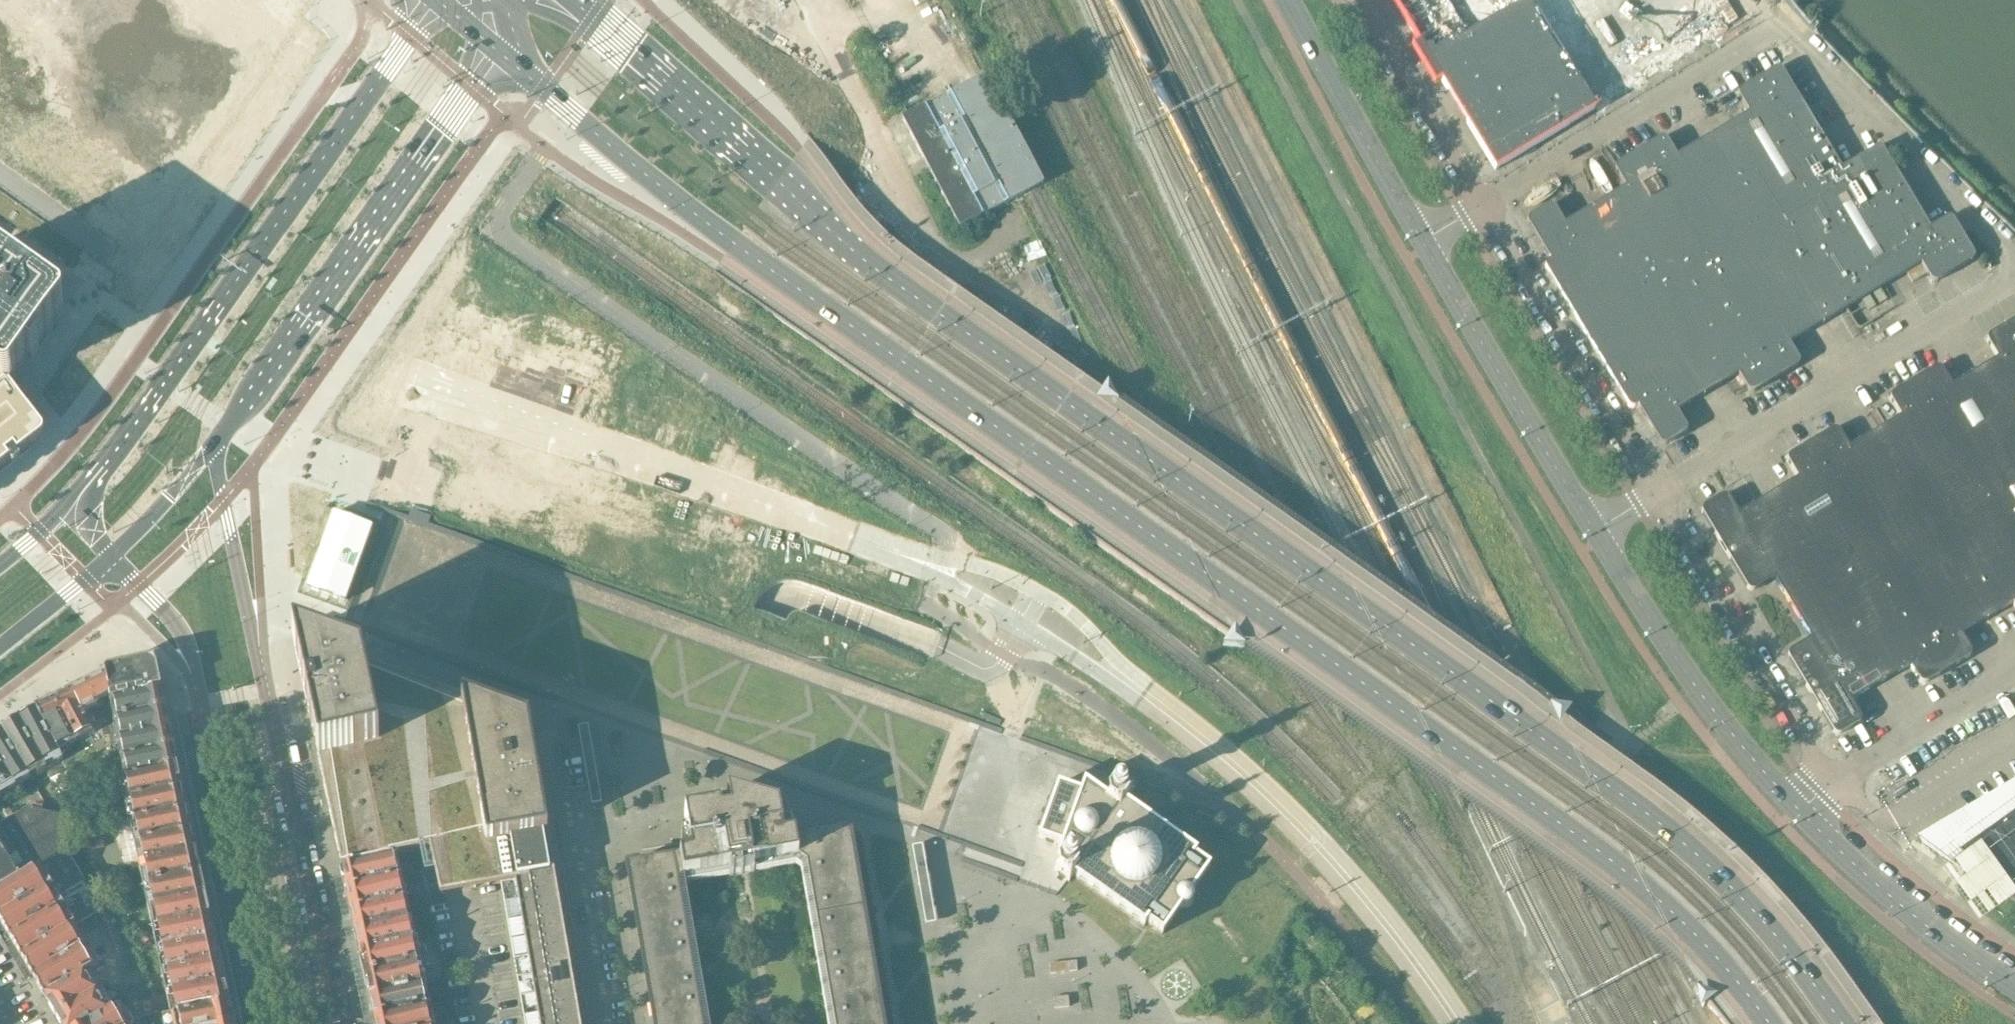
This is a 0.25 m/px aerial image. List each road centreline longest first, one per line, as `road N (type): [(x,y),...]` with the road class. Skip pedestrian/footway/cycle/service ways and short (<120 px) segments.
road 1 (secondary): [(1840,1023),(1756,918),(1666,832),(834,242),(571,0)]
road 2 (secondary): [(497,51),(772,279),(1605,862),(1705,951),(1765,1023)]
road 3 (secondary): [(1350,883),(1376,854),(1375,827),(1155,399),(940,250),(807,0)]
road 4 (tertiary): [(339,1023),(212,450)]
road 5 (residential): [(370,92),(319,100),(119,385),(65,455),(0,519)]
road 6 (tertiary): [(110,555),(180,634),(196,678),(267,1023)]
road 7 (secondary): [(212,450),(497,51)]
road 8 (secondary): [(370,92),(86,486)]
road 9 (unclassified): [(1350,883),(1252,801),(983,700),(964,660)]
road 10 (unclassified): [(1656,496),(2014,287)]
road 11 (unclassified): [(1800,809),(1685,672),(1594,537)]
road 12 (unclassified): [(1594,537),(1419,249)]
road 13 (unclassified): [(1832,783),(1656,496)]
road 14 (unclassified): [(1484,210),(1767,31)]
road 15 (unclassified): [(1656,496),(1484,210)]
road 16 (unclassified): [(2014,255),(1767,31)]
road 17 (residential): [(600,1023),(549,731)]
road 18 (unclassified): [(1419,249),(1286,0)]
road 19 (unclassified): [(2014,987),(1904,908),(1800,809)]
road 20 (unclassified): [(1484,210),(1361,0)]
road 21 (unclassified): [(1832,783),(2014,672)]
road 22 (secondary): [(1350,883),(1457,1023)]
road 23 (secondary): [(110,555),(212,450)]
road 24 (residential): [(120,255),(0,173)]
road 25 (secondary): [(0,646),(110,555)]

